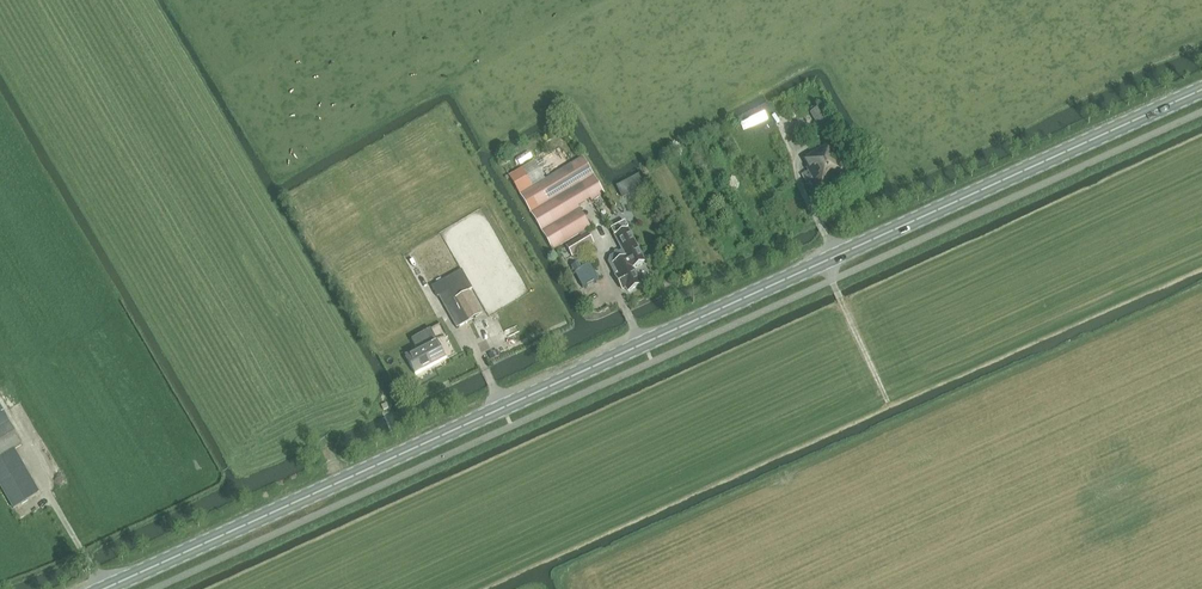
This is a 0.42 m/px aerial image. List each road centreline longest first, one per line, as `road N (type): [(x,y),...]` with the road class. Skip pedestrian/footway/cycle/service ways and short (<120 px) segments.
road 1 (secondary): [(104,588),(1201,88)]
road 2 (track): [(889,401),(824,262)]

